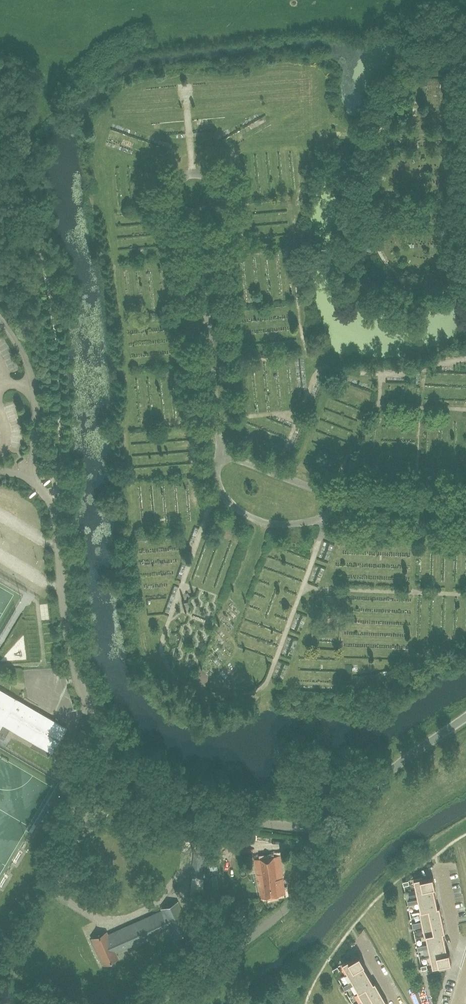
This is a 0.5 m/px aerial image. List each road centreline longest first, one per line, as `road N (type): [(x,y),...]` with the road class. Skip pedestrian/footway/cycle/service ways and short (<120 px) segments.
road 1 (unclassified): [(342,836),(238,817),(112,763),(76,676),(56,514),(39,485)]
road 2 (unclassified): [(153,1003),(266,925),(342,836)]
road 3 (unclassified): [(342,836),(402,760),(465,717)]

